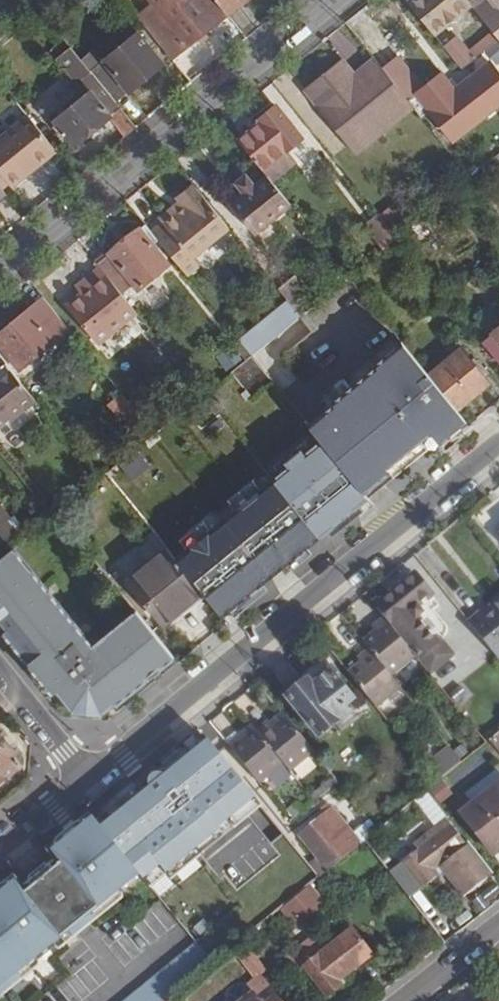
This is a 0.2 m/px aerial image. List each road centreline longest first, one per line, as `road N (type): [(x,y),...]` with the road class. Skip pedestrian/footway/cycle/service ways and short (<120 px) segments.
road 1 (tertiary): [(90,780),(498,446)]
road 2 (residential): [(335,0),(0,272)]
road 3 (residential): [(90,780),(0,670)]

